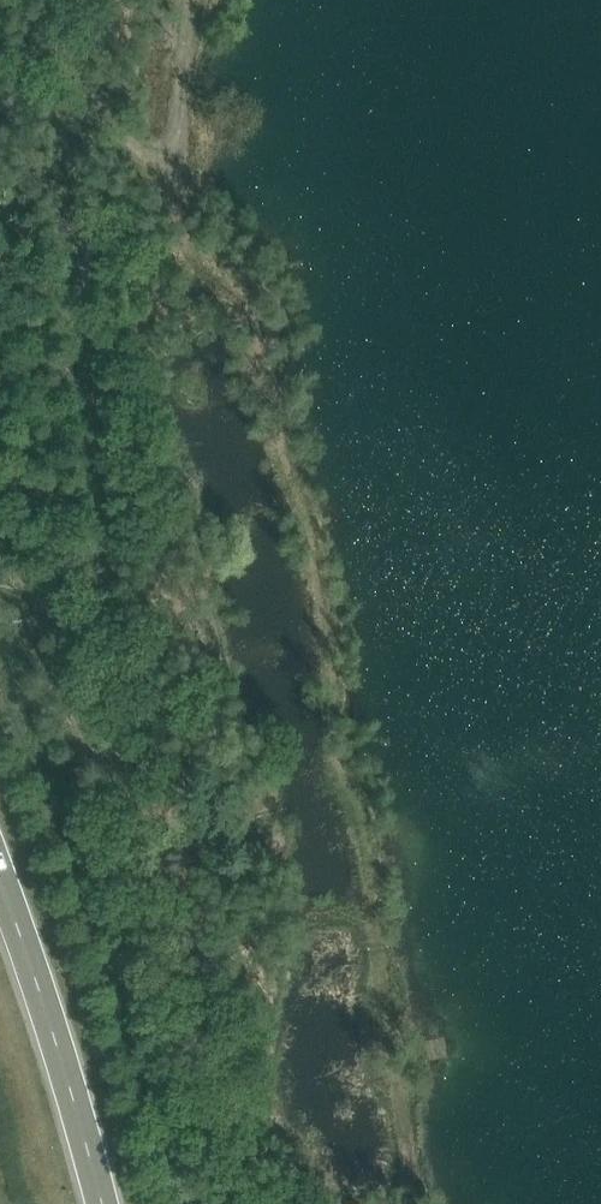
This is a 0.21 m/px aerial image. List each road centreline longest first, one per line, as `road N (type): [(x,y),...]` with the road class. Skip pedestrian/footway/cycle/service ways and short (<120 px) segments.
road 1 (trunk): [(101,1203),(0,886)]

